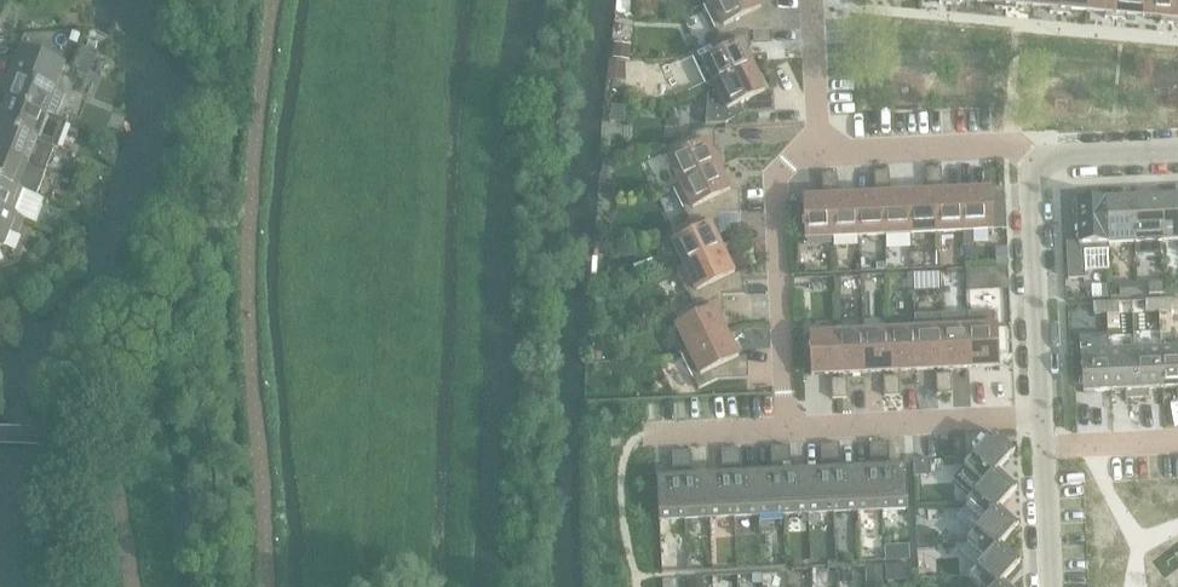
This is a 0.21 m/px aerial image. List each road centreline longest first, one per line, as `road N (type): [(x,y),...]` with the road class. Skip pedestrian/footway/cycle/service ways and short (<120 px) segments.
road 1 (residential): [(786,430),(779,178),(797,155),(820,153)]
road 2 (residential): [(786,430),(1043,416)]
road 3 (residential): [(1032,165),(1043,416)]
road 4 (residential): [(820,153),(1007,145),(1032,165)]
road 5 (residential): [(820,153),(815,0)]
road 6 (residential): [(1177,152),(1042,157),(1032,165)]
road 7 (residential): [(1044,446),(1050,586)]
road 8 (residential): [(646,435),(786,430)]
road 9 (residential): [(1044,446),(1177,441)]

